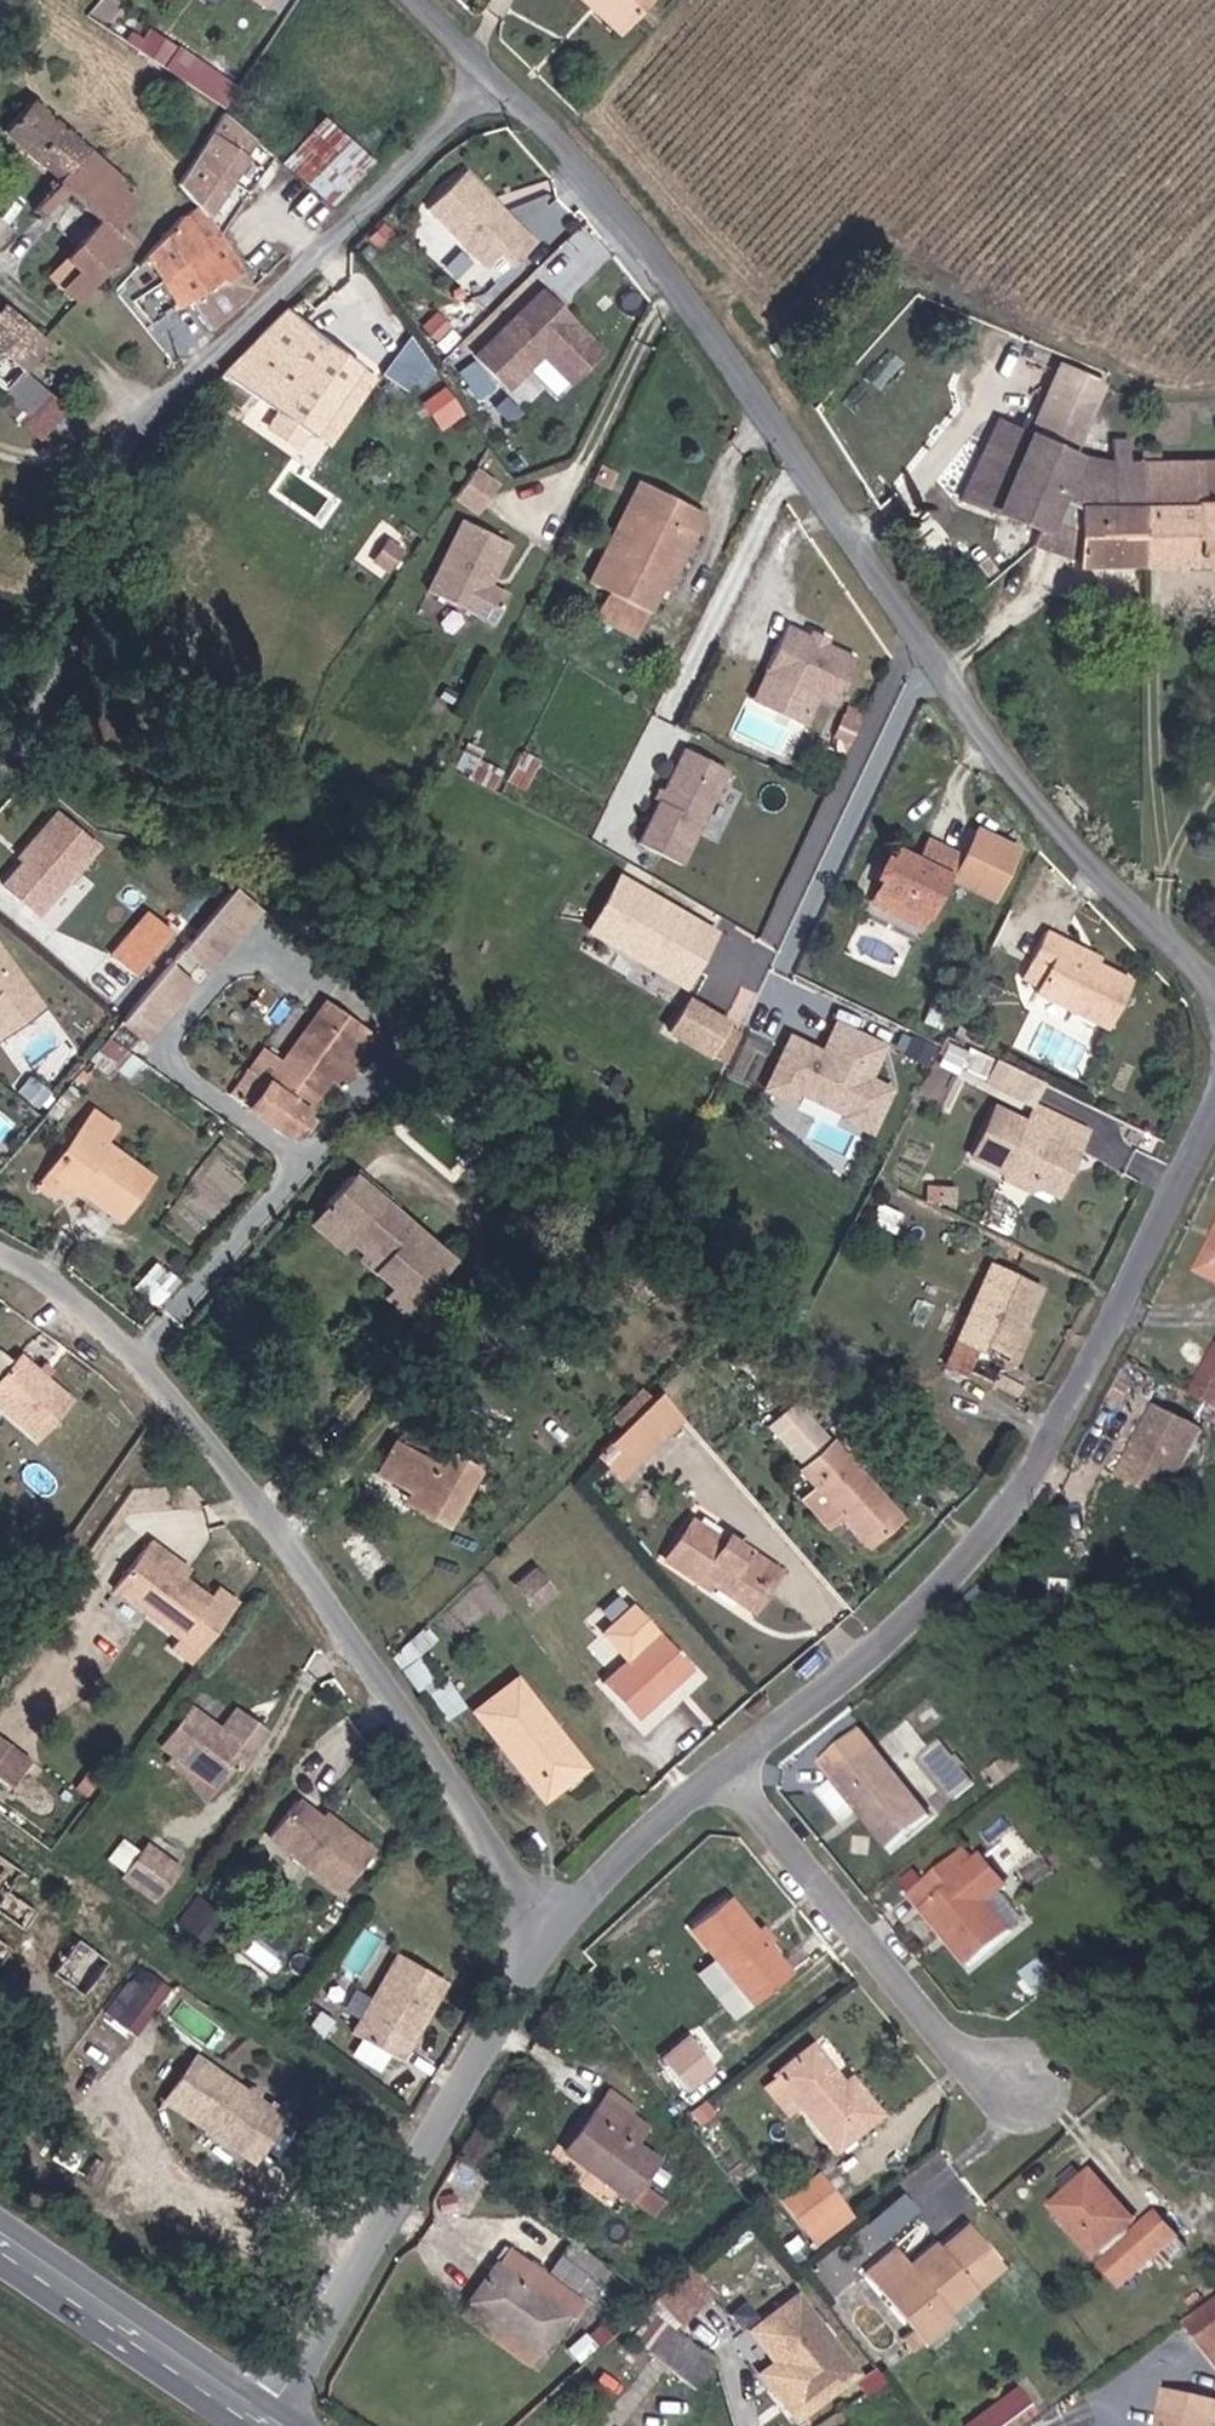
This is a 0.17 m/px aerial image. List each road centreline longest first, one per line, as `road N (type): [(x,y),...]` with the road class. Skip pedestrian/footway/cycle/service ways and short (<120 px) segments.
road 1 (unclassified): [(502,82),(652,255),(935,657),(1126,905),(1214,992)]
road 2 (residential): [(547,1943),(354,1623),(173,1383),(0,1258)]
road 3 (residential): [(0,737),(75,608),(109,448),(154,393),(502,82)]
road 4 (unclassified): [(728,1773),(956,1578),(1049,1445),(1214,1116)]
road 5 (unclassified): [(268,2419),(547,1943)]
road 6 (residential): [(1014,2094),(917,2013),(728,1773)]
road 7 (primary): [(268,2419),(0,2242)]
road 8 (unclassified): [(547,1943),(638,1839),(728,1773)]

